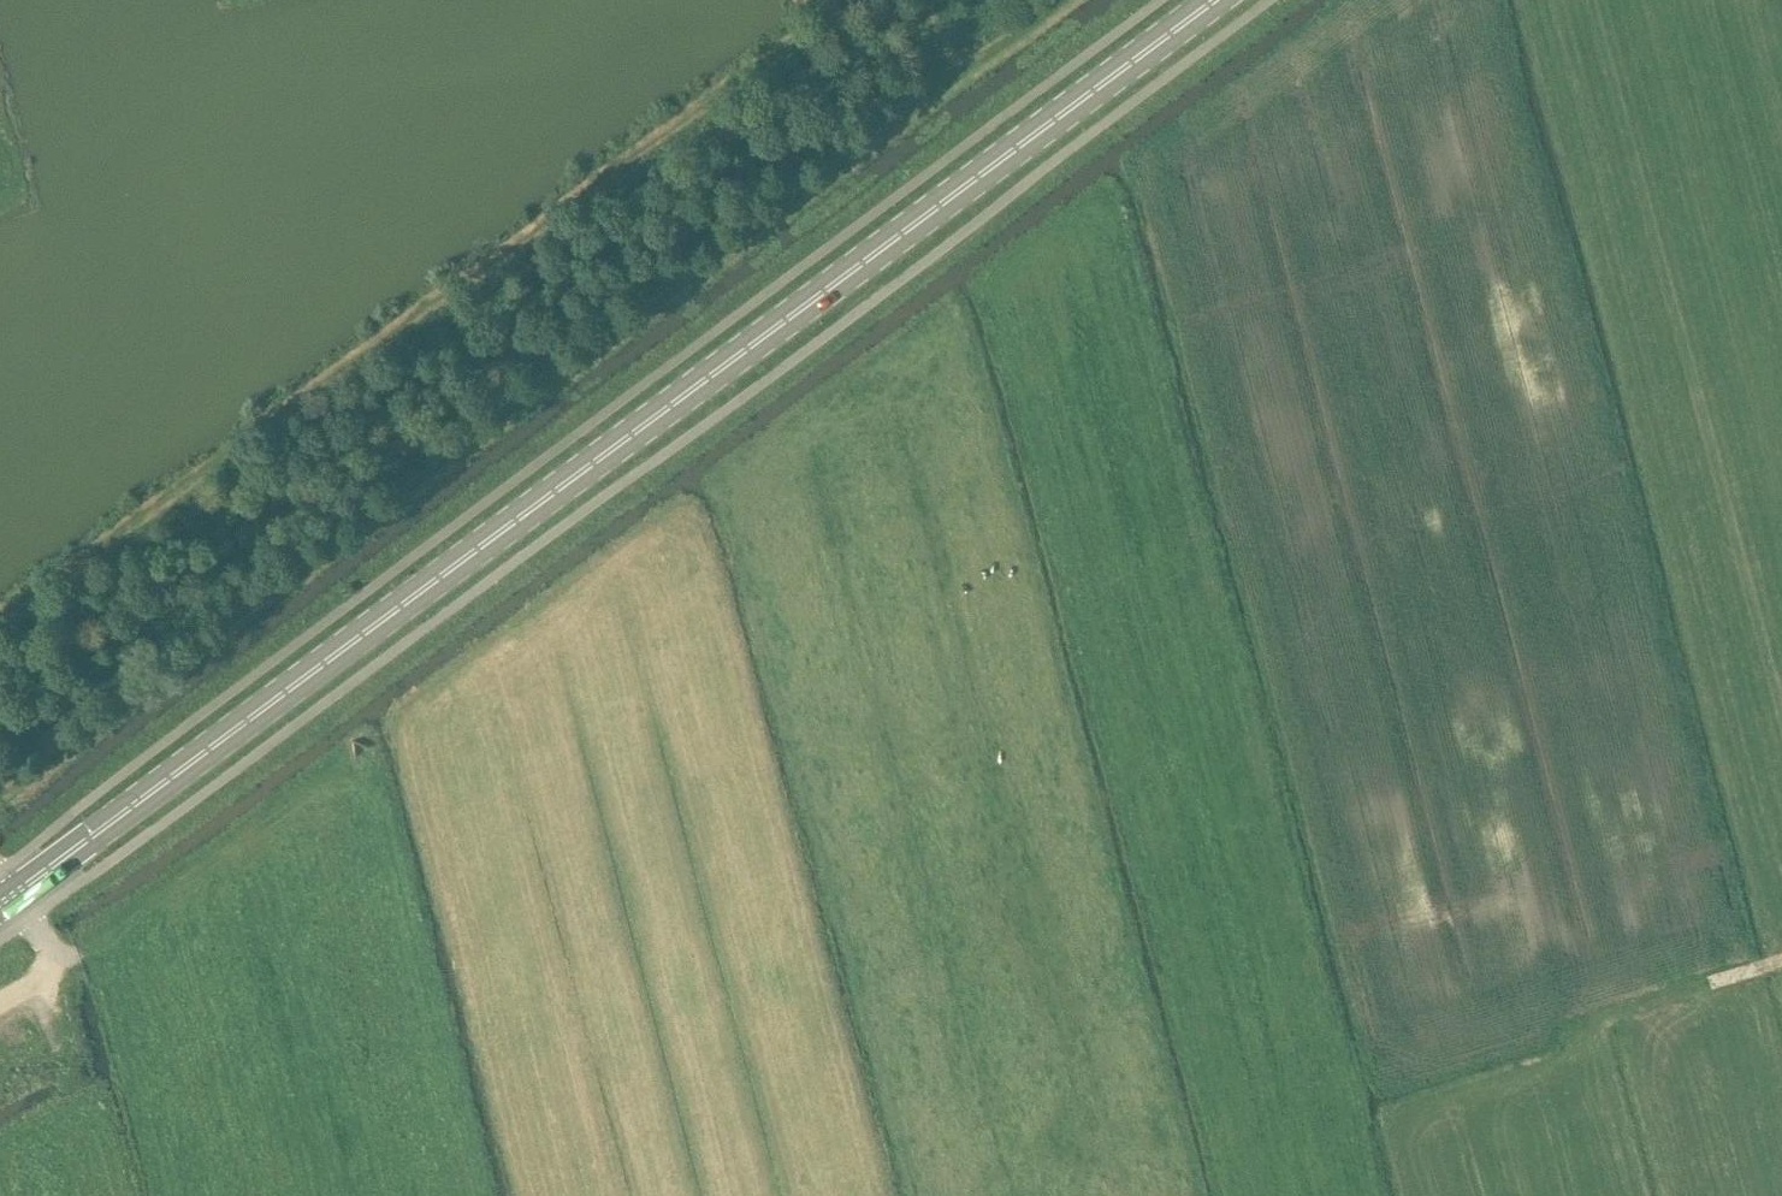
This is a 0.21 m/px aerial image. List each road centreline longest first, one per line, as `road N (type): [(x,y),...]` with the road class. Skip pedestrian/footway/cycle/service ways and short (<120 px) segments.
road 1 (primary): [(13,894),(1216,0)]
road 2 (unclassified): [(0,1002),(39,981),(51,961),(13,894)]

